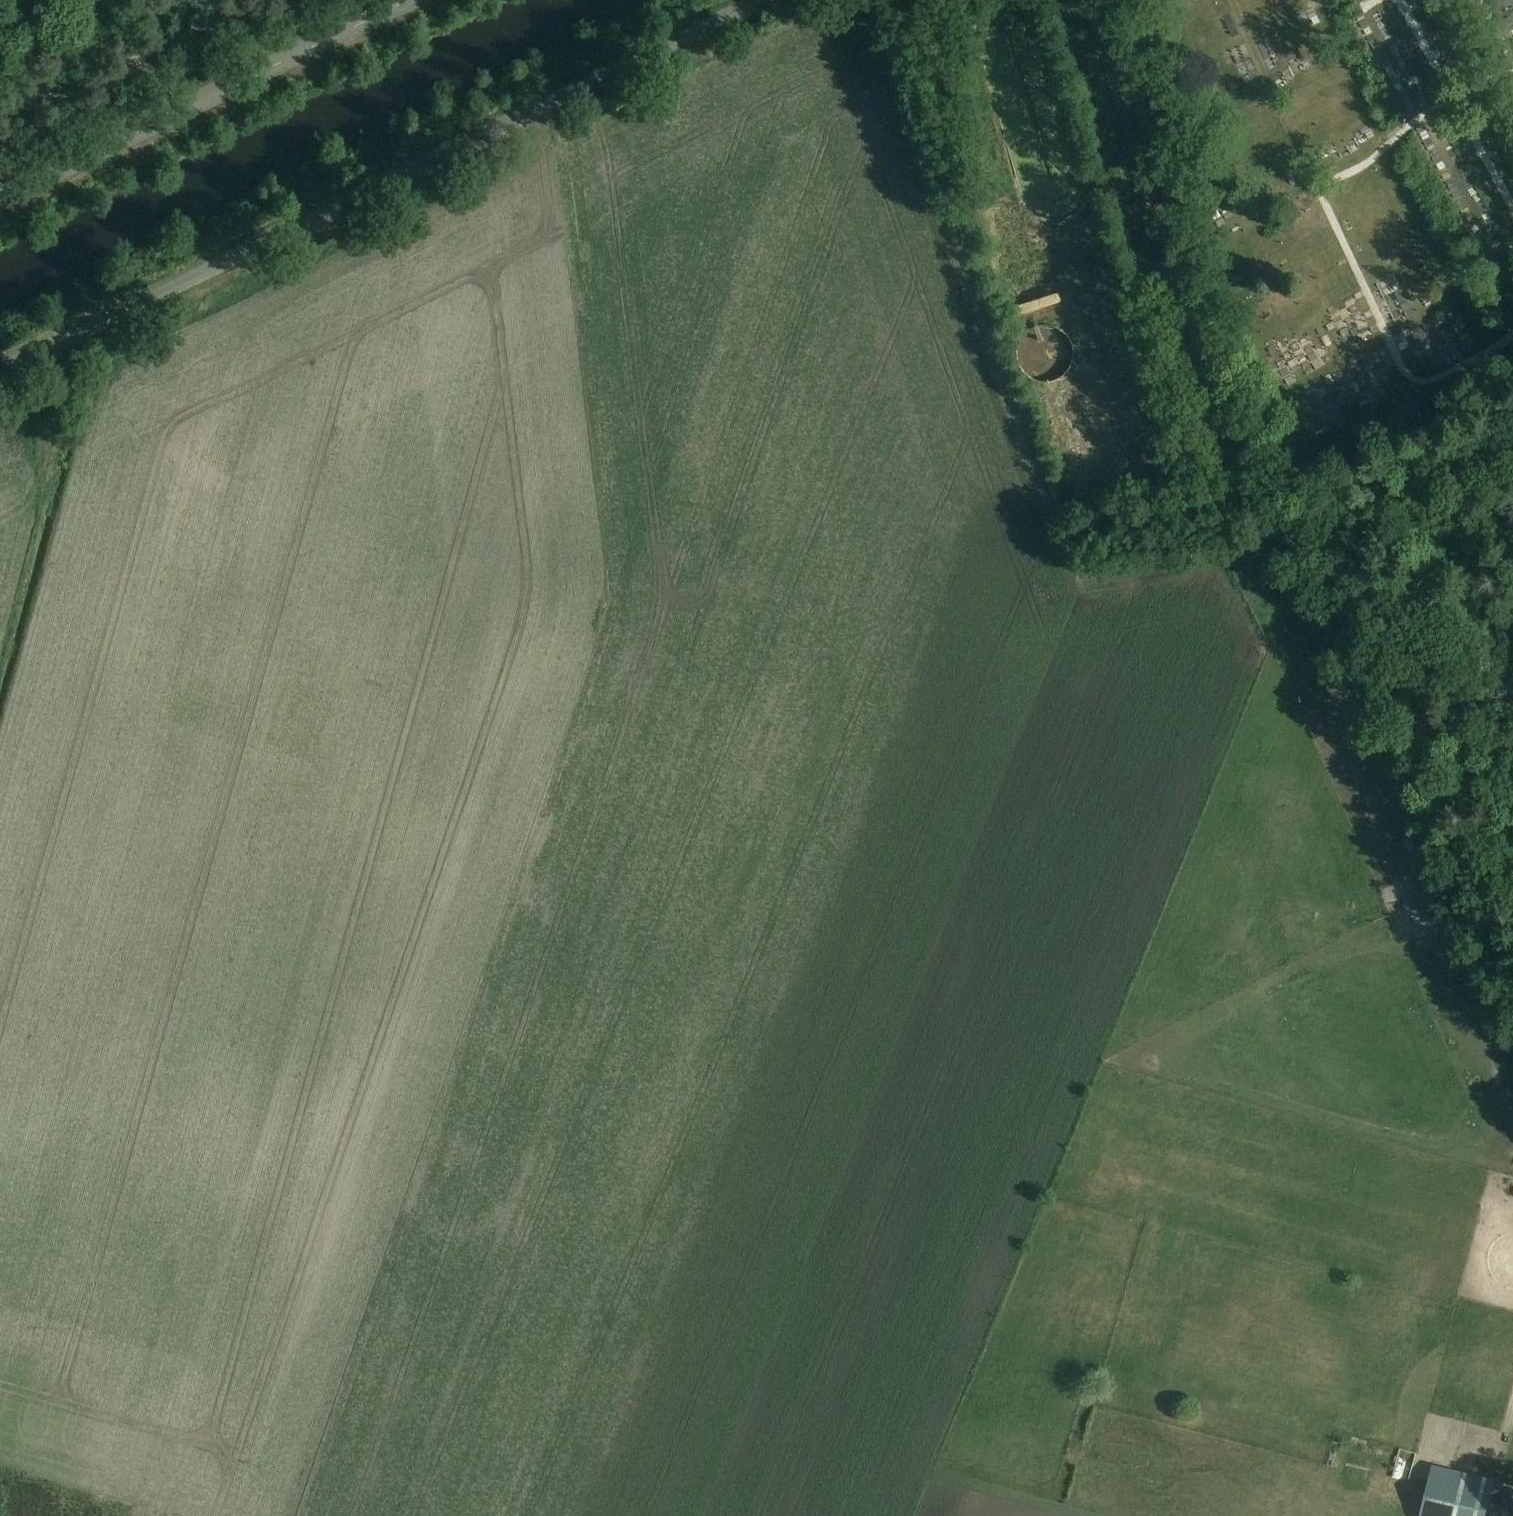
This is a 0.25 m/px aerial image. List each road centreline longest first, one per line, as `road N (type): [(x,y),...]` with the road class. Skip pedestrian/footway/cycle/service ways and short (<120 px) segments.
road 1 (unclassified): [(0,369),(760,0)]
road 2 (tertiary): [(0,199),(408,0)]
road 3 (track): [(1278,537),(1251,469),(1237,459),(1164,233)]

